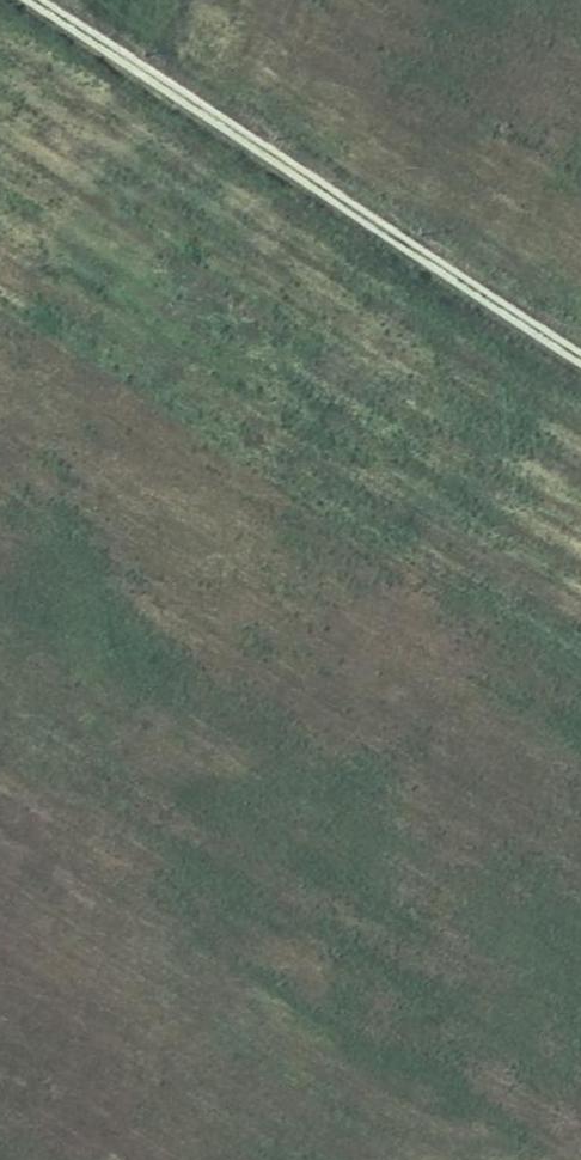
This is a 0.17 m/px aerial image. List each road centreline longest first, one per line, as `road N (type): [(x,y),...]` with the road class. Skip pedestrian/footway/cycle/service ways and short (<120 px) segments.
road 1 (unclassified): [(580,359),(31,0)]

